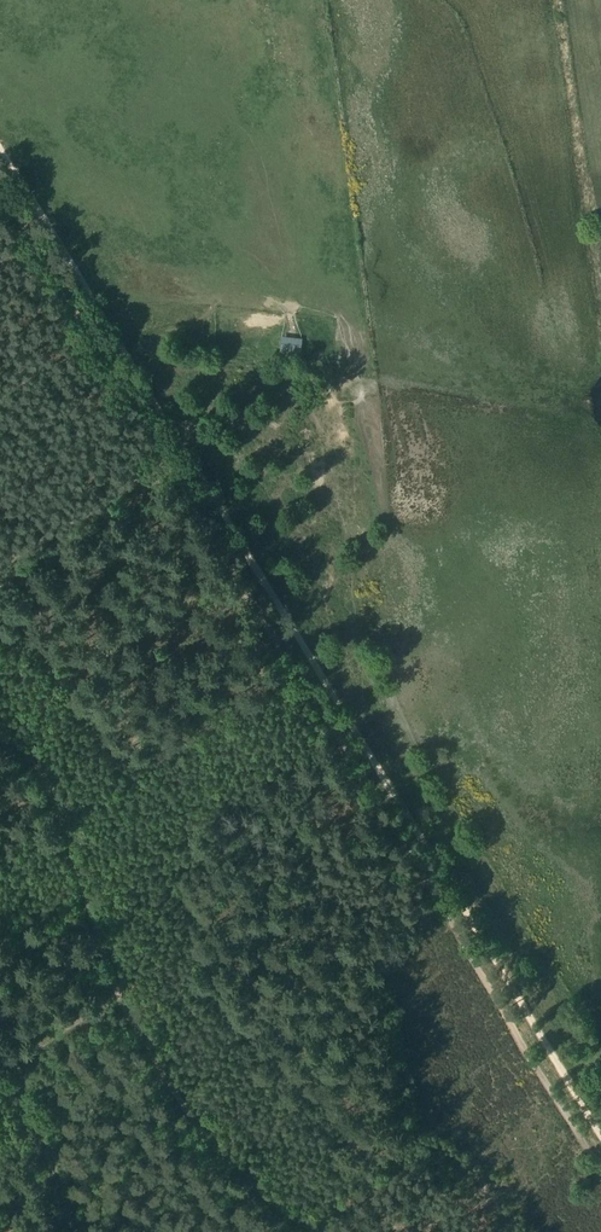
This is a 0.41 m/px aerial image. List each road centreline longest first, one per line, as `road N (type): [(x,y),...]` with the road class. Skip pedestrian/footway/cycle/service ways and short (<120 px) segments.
road 1 (track): [(176,441),(600,1135)]
road 2 (track): [(0,150),(176,441)]
road 3 (track): [(120,1002),(190,1113),(312,1231)]
road 4 (track): [(0,736),(30,757),(58,800),(120,1002)]
road 5 (track): [(120,1002),(24,1075),(80,1231)]

